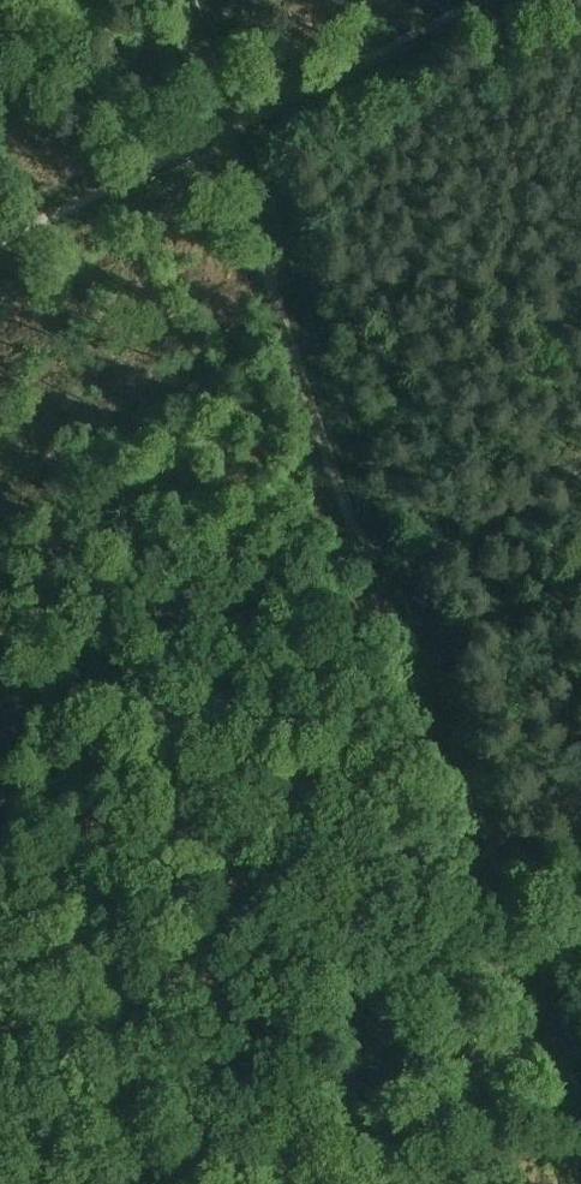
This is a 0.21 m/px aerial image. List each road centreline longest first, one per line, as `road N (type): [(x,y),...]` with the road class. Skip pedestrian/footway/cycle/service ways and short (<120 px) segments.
road 1 (track): [(173,0),(501,974)]
road 2 (track): [(0,245),(489,0)]
road 3 (track): [(501,974),(0,1155)]
road 4 (track): [(501,974),(574,1183)]

